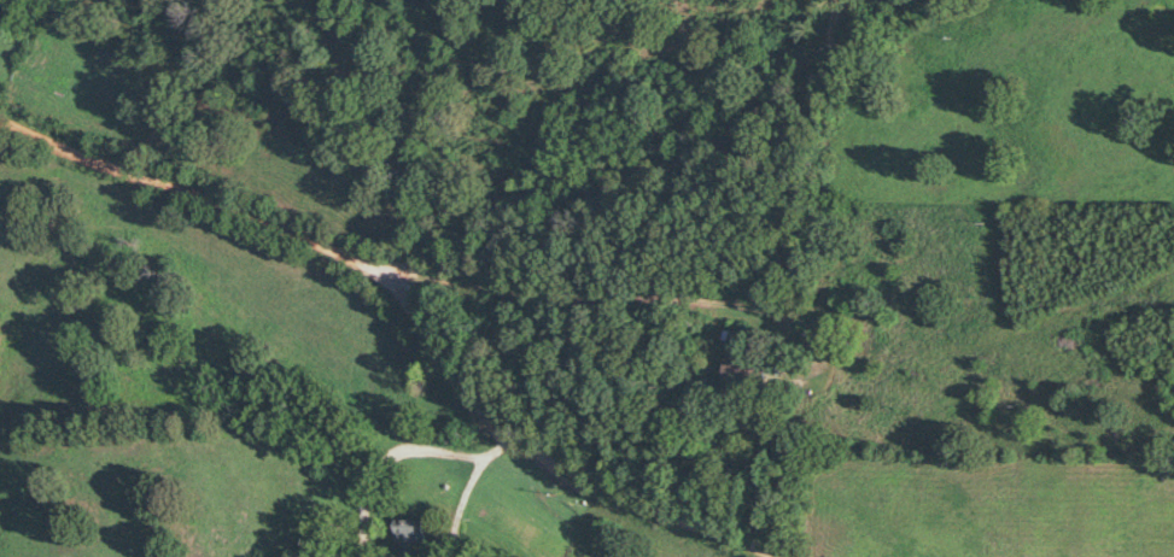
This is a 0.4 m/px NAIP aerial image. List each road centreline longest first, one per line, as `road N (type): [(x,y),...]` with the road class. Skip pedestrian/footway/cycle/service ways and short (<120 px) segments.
road 1 (residential): [(763,556),(647,523),(571,493),(533,468),(462,408),(373,283),(203,204),(0,131)]
road 2 (residential): [(373,283),(491,209),(585,192),(714,145),(833,51),(952,0)]

